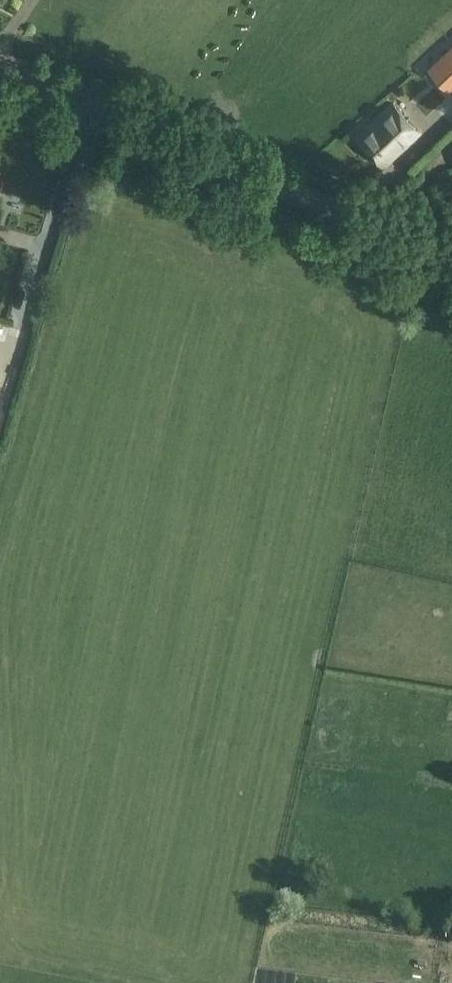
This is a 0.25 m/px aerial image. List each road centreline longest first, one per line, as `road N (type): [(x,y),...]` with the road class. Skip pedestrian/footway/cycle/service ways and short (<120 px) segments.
road 1 (unclassified): [(451,276),(0,66)]

